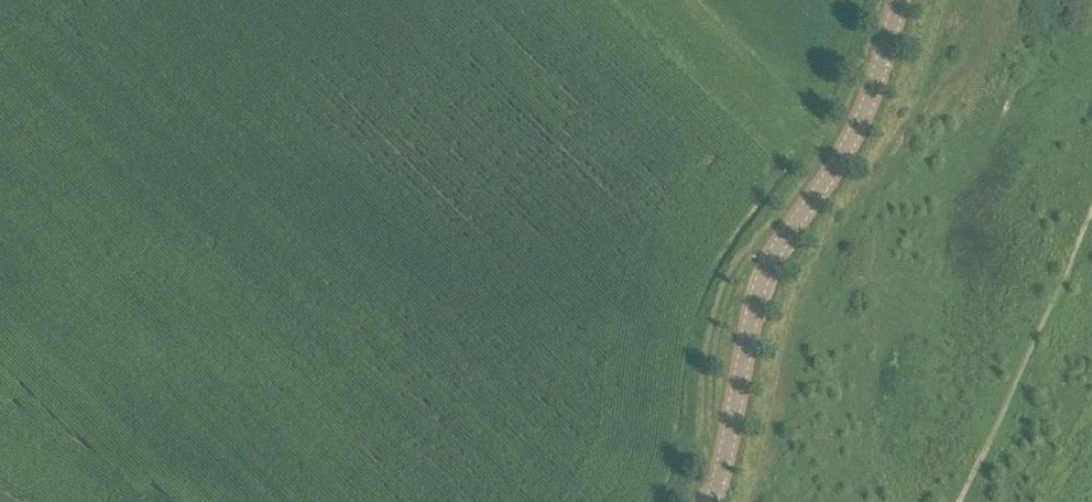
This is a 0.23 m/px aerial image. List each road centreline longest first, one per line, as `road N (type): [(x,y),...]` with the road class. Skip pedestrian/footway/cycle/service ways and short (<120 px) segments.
road 1 (unclassified): [(708,501),(723,473),(756,299),(865,120),(900,0)]

